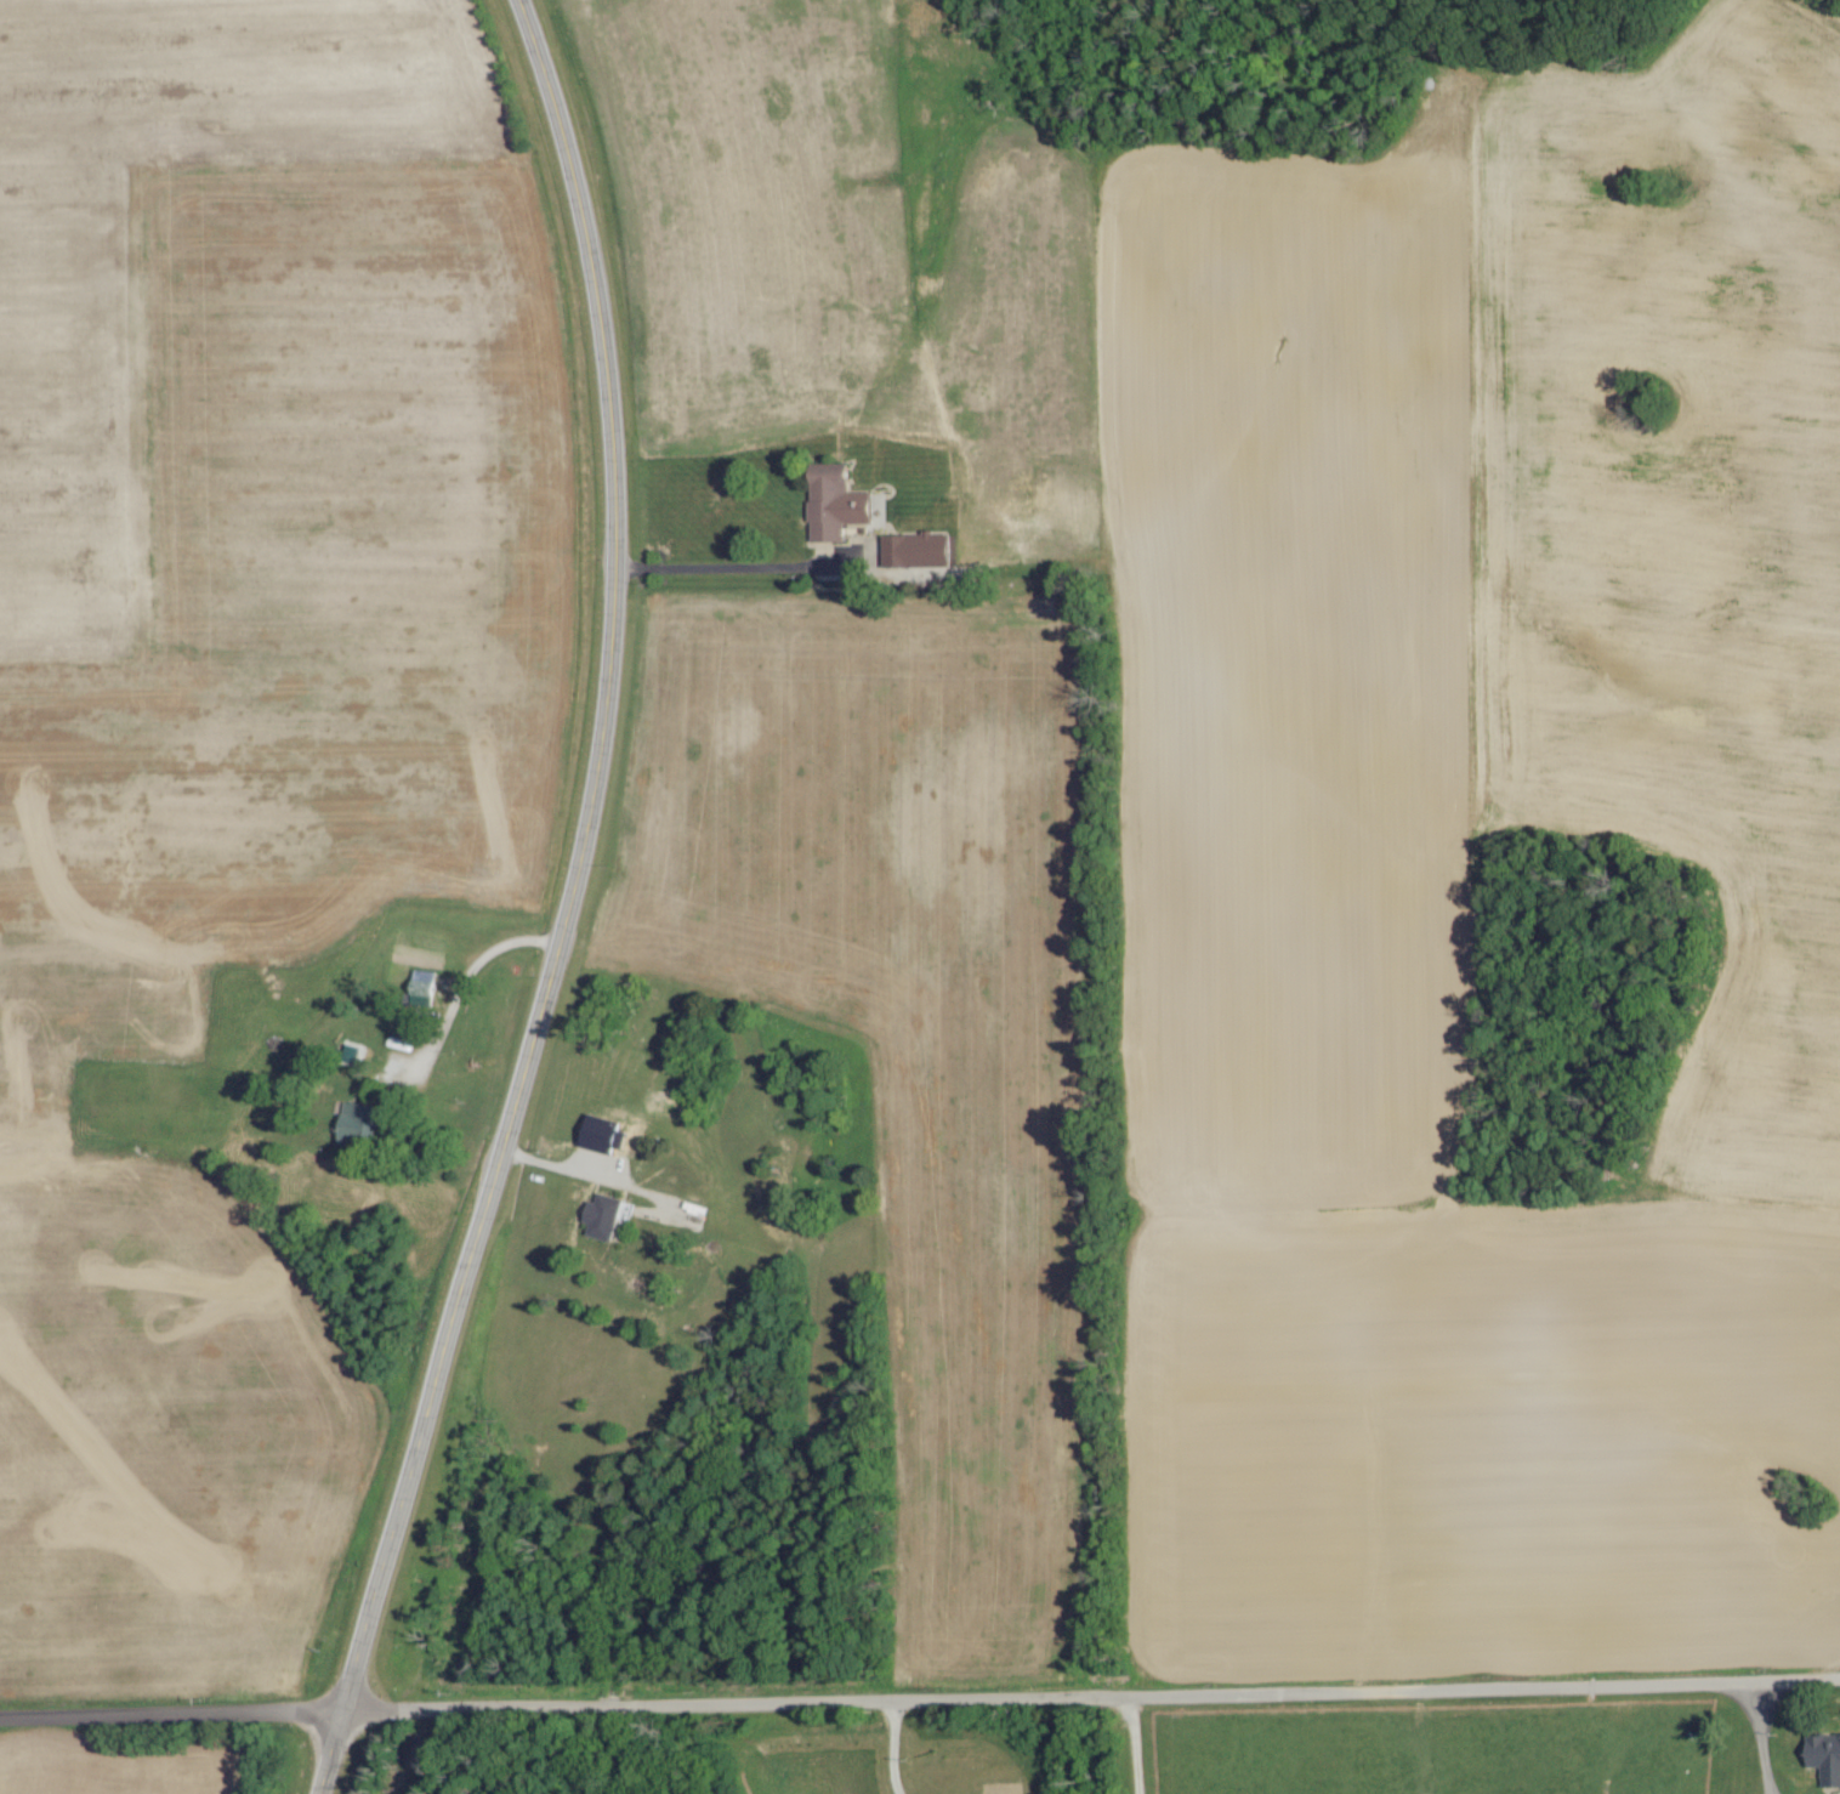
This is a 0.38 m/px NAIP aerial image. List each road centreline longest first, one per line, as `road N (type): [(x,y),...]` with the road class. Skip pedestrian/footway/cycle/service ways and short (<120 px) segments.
road 1 (secondary): [(317,1793),(557,942),(604,710),(614,569),(604,384),(564,161),(514,0)]
road 2 (residential): [(0,1716),(1839,1678)]

